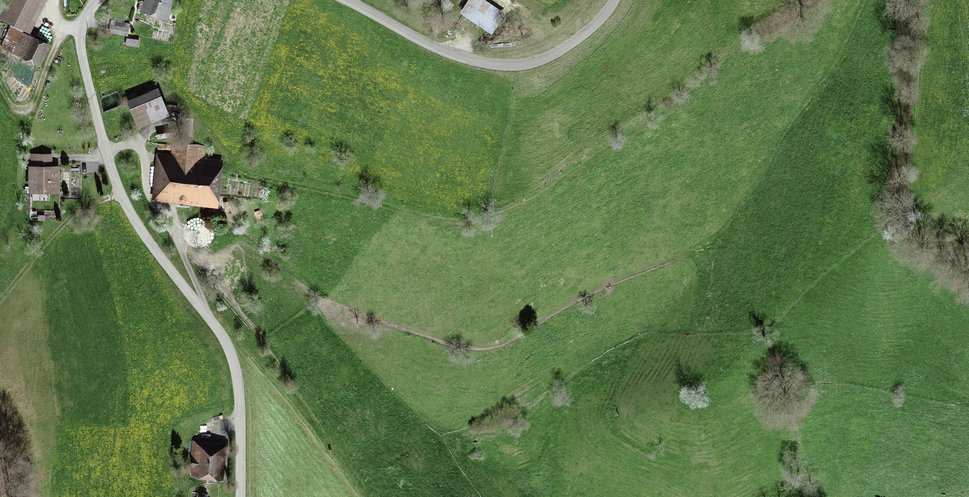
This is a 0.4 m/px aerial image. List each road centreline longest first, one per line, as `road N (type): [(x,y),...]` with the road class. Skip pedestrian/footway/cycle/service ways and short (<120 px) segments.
road 1 (unclassified): [(241,496),(232,355),(137,225),(107,155),(81,41),(98,0)]
road 2 (unclassified): [(346,0),(434,47),(513,66),(561,50),(615,0)]
road 3 (track): [(205,313),(176,237),(150,201),(139,146),(62,160)]
road 4 (track): [(122,196),(76,217),(0,302)]
road 5 (track): [(64,26),(31,110),(15,109),(0,86)]

